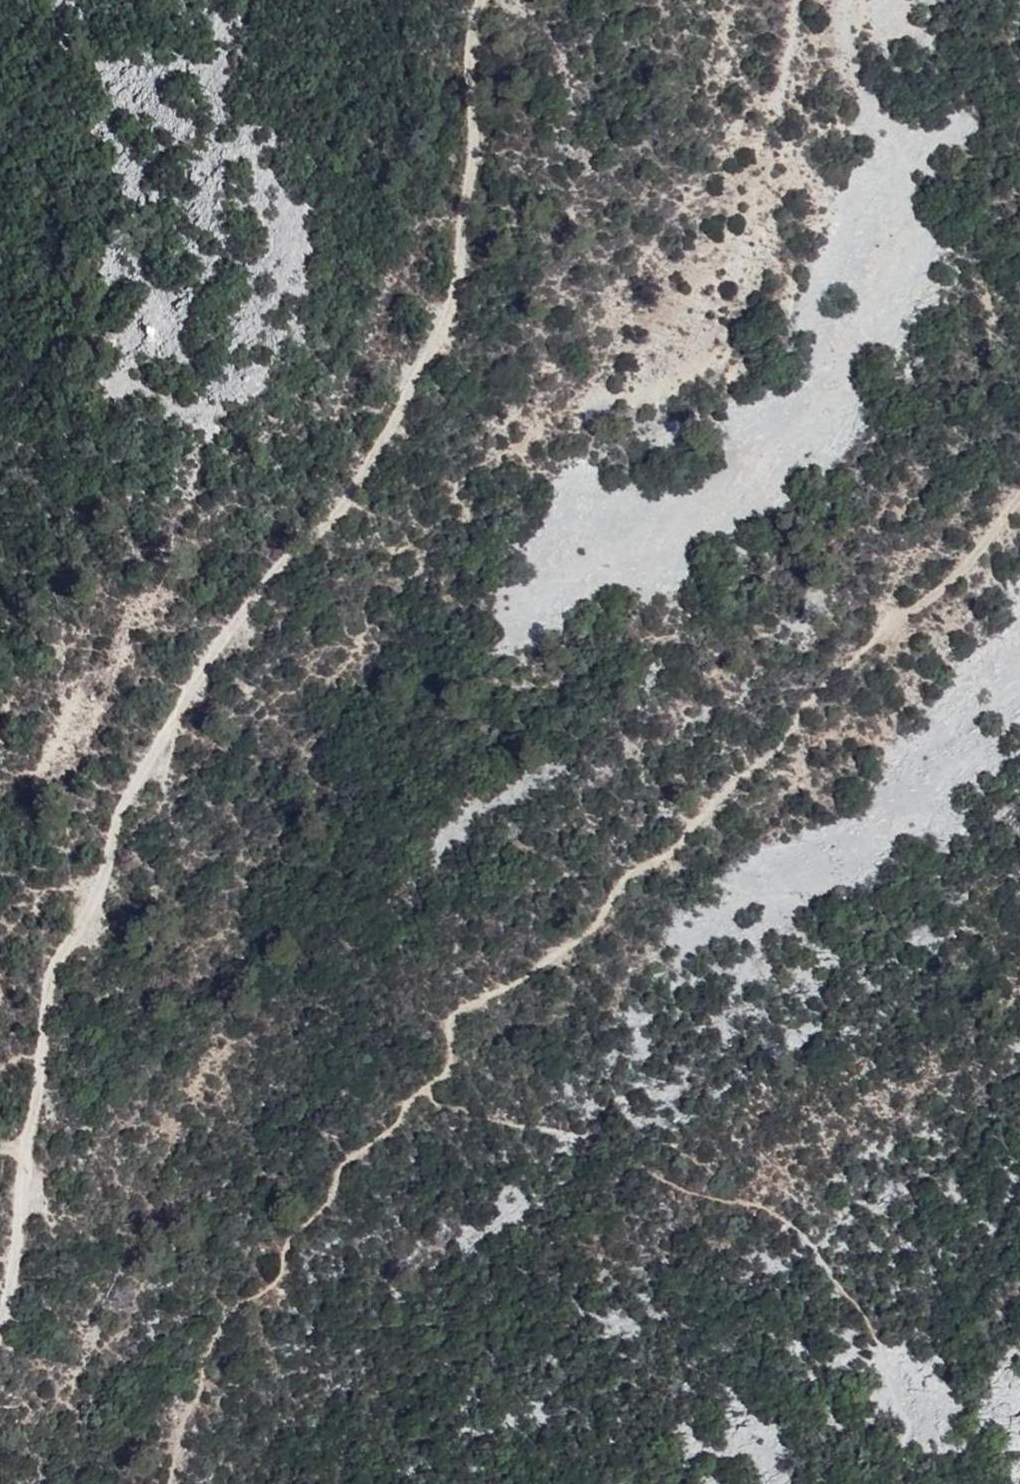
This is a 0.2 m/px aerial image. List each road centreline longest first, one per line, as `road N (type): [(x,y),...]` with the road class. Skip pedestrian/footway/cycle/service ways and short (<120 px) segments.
road 1 (track): [(0,1345),(15,1307),(58,984),(120,832),(183,699),(402,429),(464,319),(479,176),(479,48),(491,0)]

